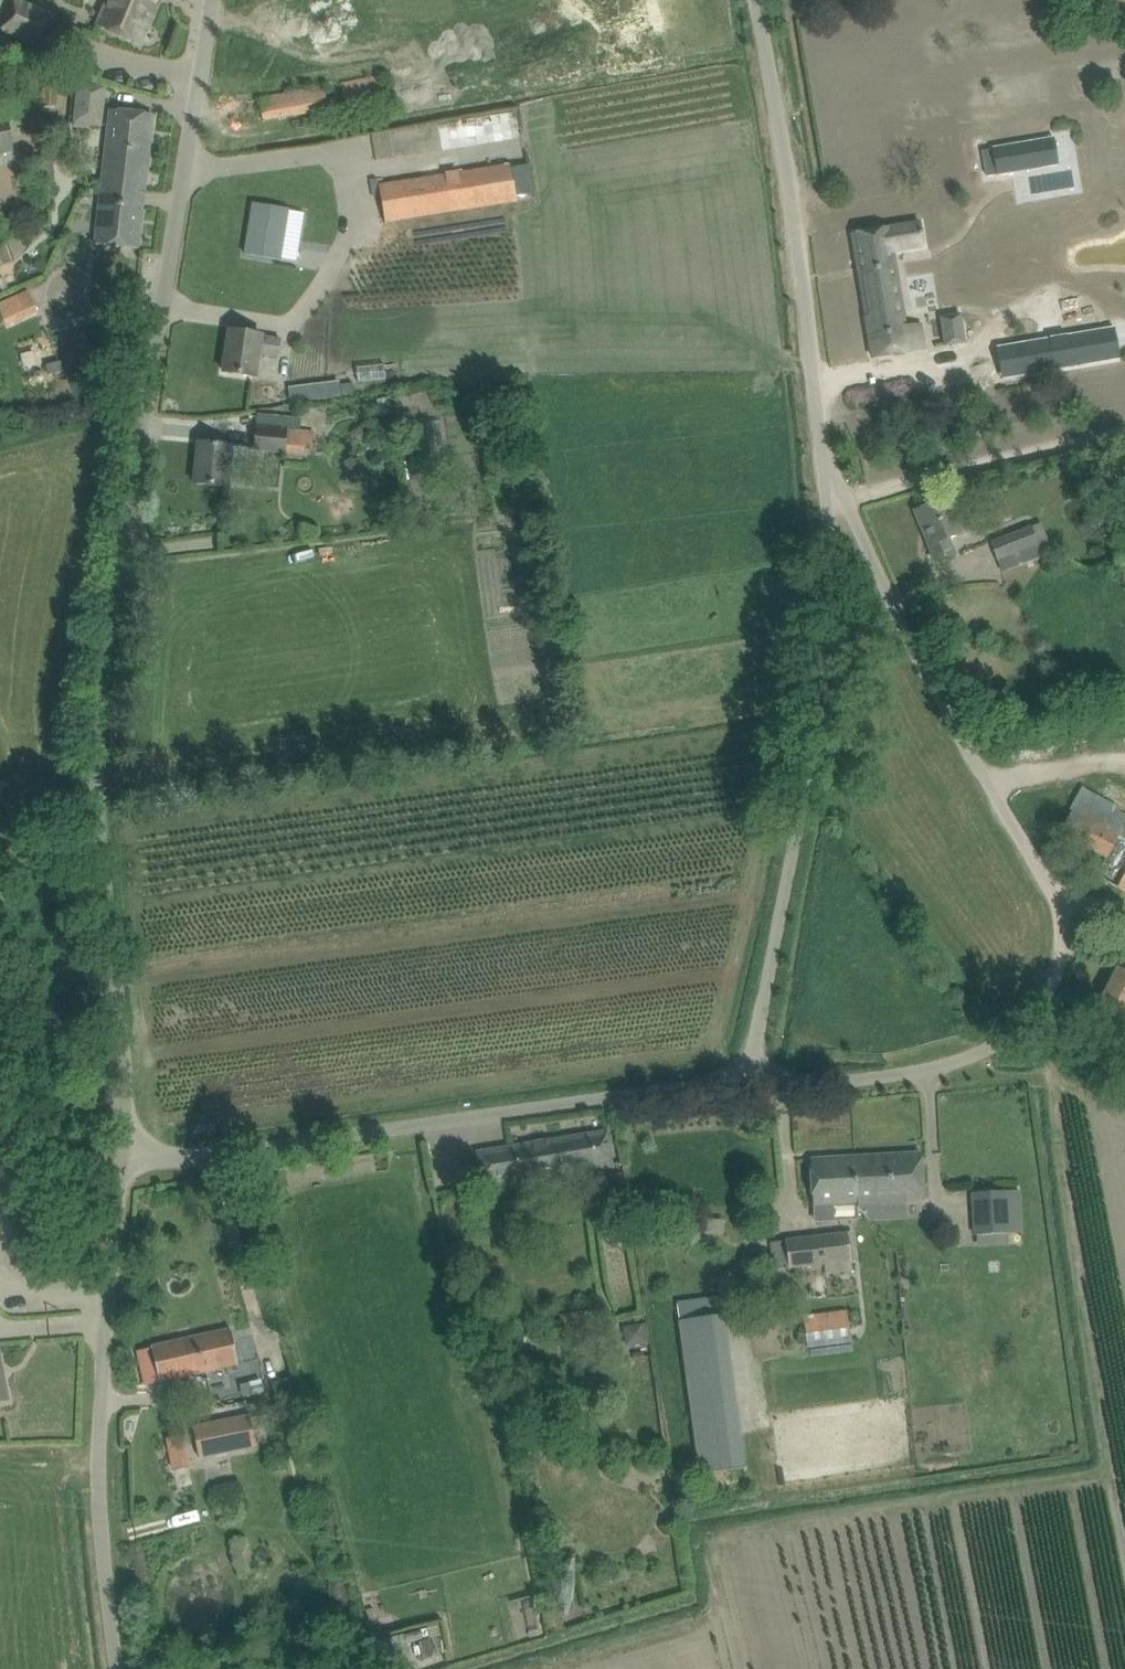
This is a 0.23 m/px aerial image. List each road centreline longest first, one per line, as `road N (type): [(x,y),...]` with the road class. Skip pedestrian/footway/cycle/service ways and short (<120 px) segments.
road 1 (unclassified): [(125,1133),(101,744),(116,598),(215,0)]
road 2 (unclassified): [(748,1081),(866,1083),(946,1068),(1025,1022),(1052,991),(1065,953),(1064,913),(936,697),(851,513),(828,485)]
road 3 (unclassified): [(126,1161),(185,1164),(748,1081)]
road 4 (unclassified): [(748,1081),(821,684),(828,485)]
road 5 (unclassified): [(118,1668),(101,1494),(126,1161)]
road 6 (unclassified): [(828,485),(756,0)]
road 7 (unclassified): [(125,1133),(64,1032),(0,886)]

